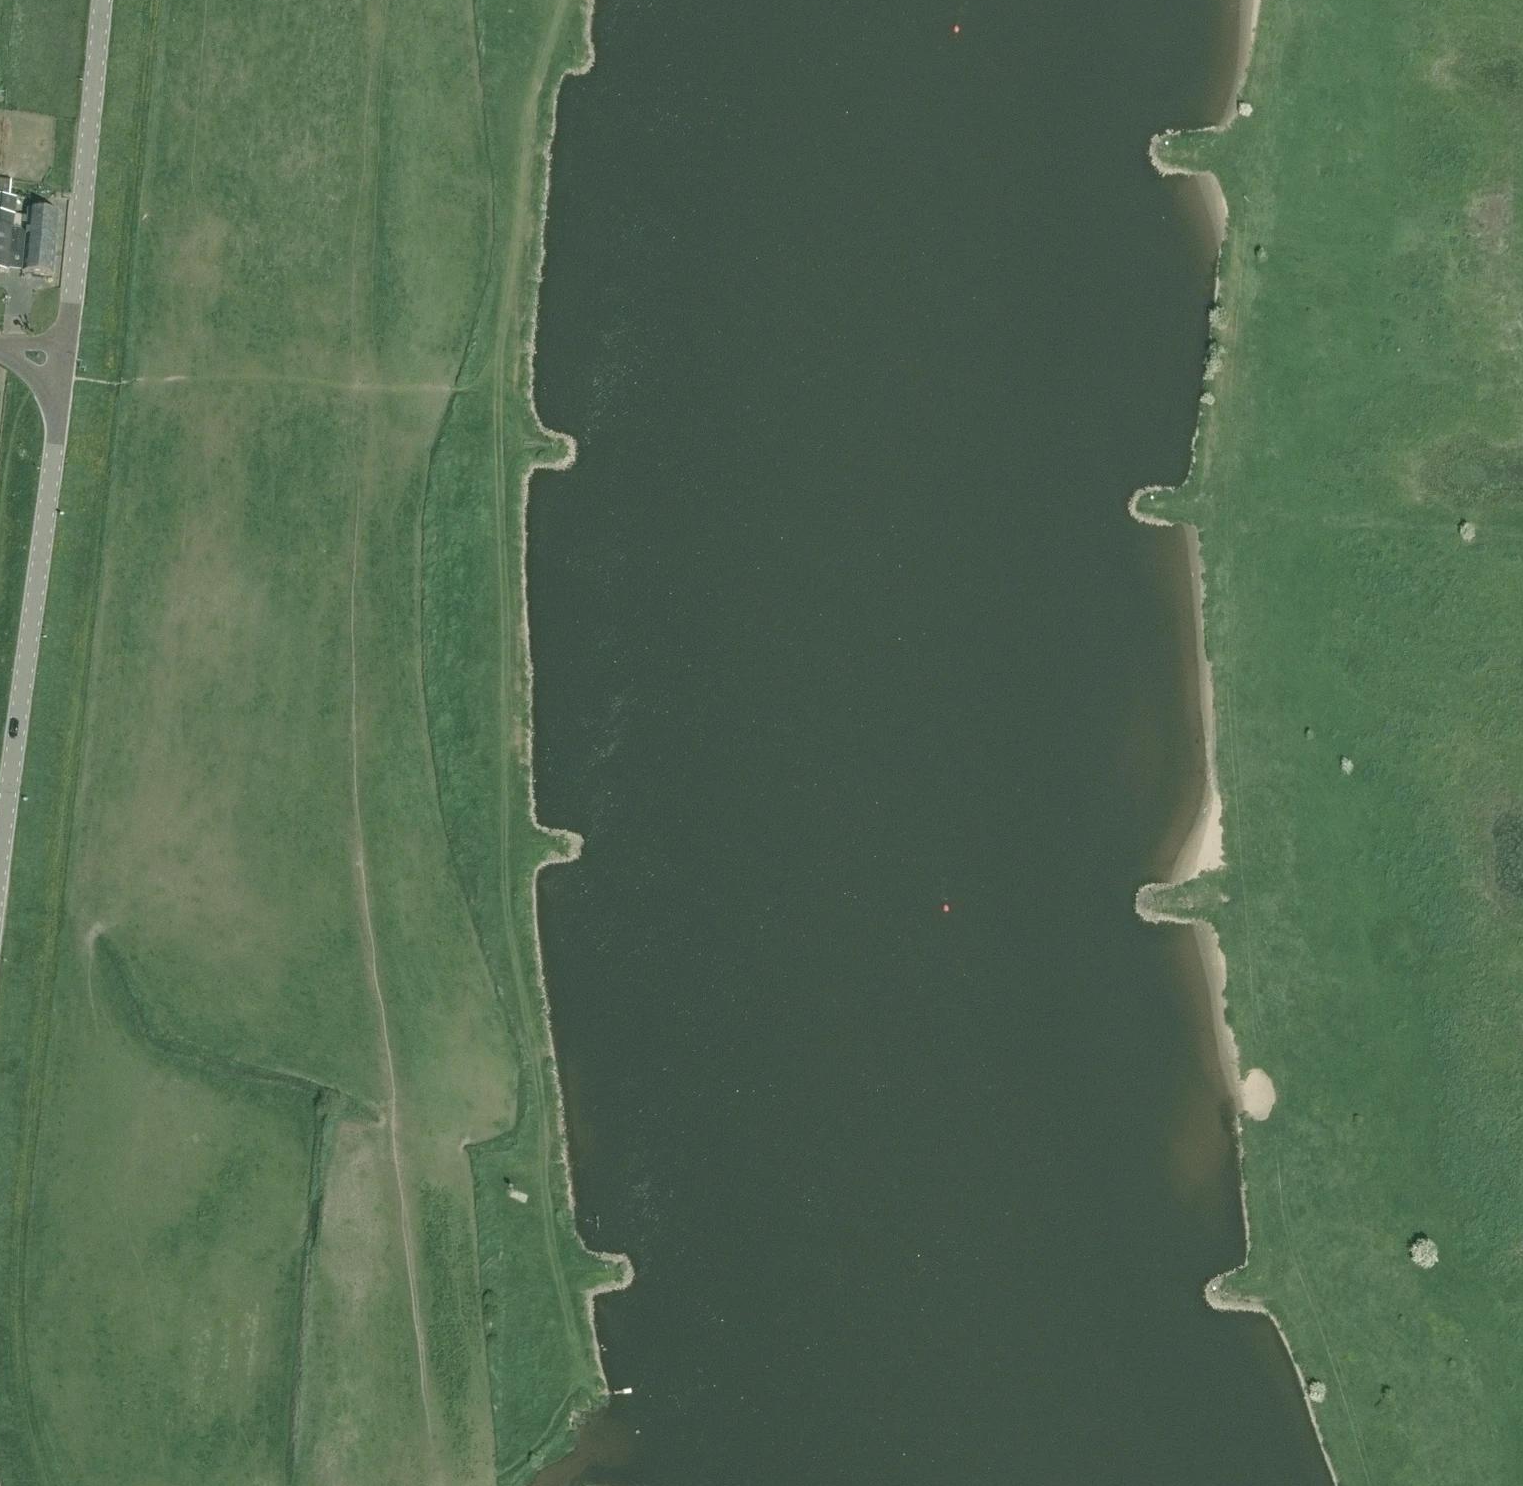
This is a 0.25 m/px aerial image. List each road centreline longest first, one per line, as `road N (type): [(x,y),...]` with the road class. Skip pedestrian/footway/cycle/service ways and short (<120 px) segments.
road 1 (tertiary): [(0,872),(59,395)]
road 2 (tertiary): [(66,337),(102,0)]

